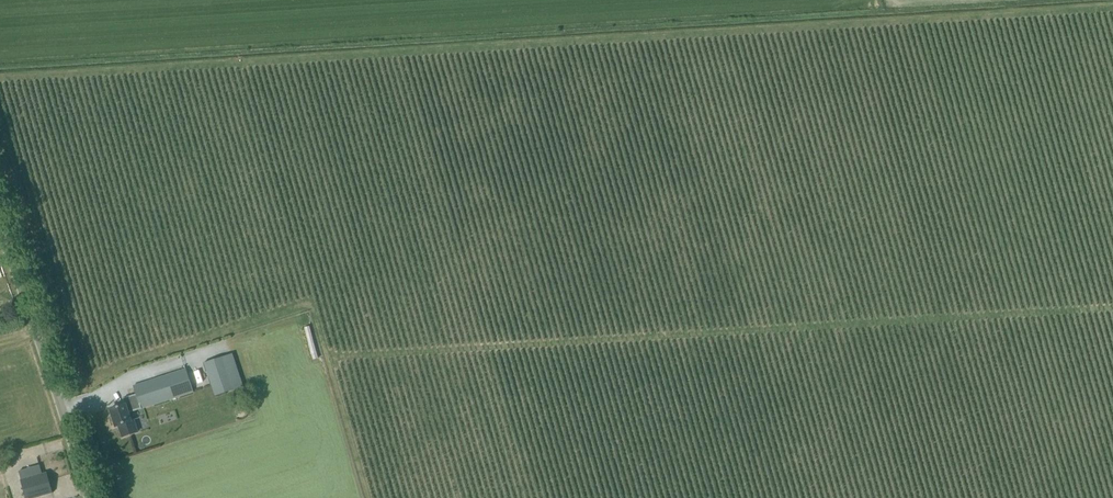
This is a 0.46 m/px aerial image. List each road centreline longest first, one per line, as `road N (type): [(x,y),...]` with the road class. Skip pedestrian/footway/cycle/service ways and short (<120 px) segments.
road 1 (unclassified): [(87,497),(0,235)]

